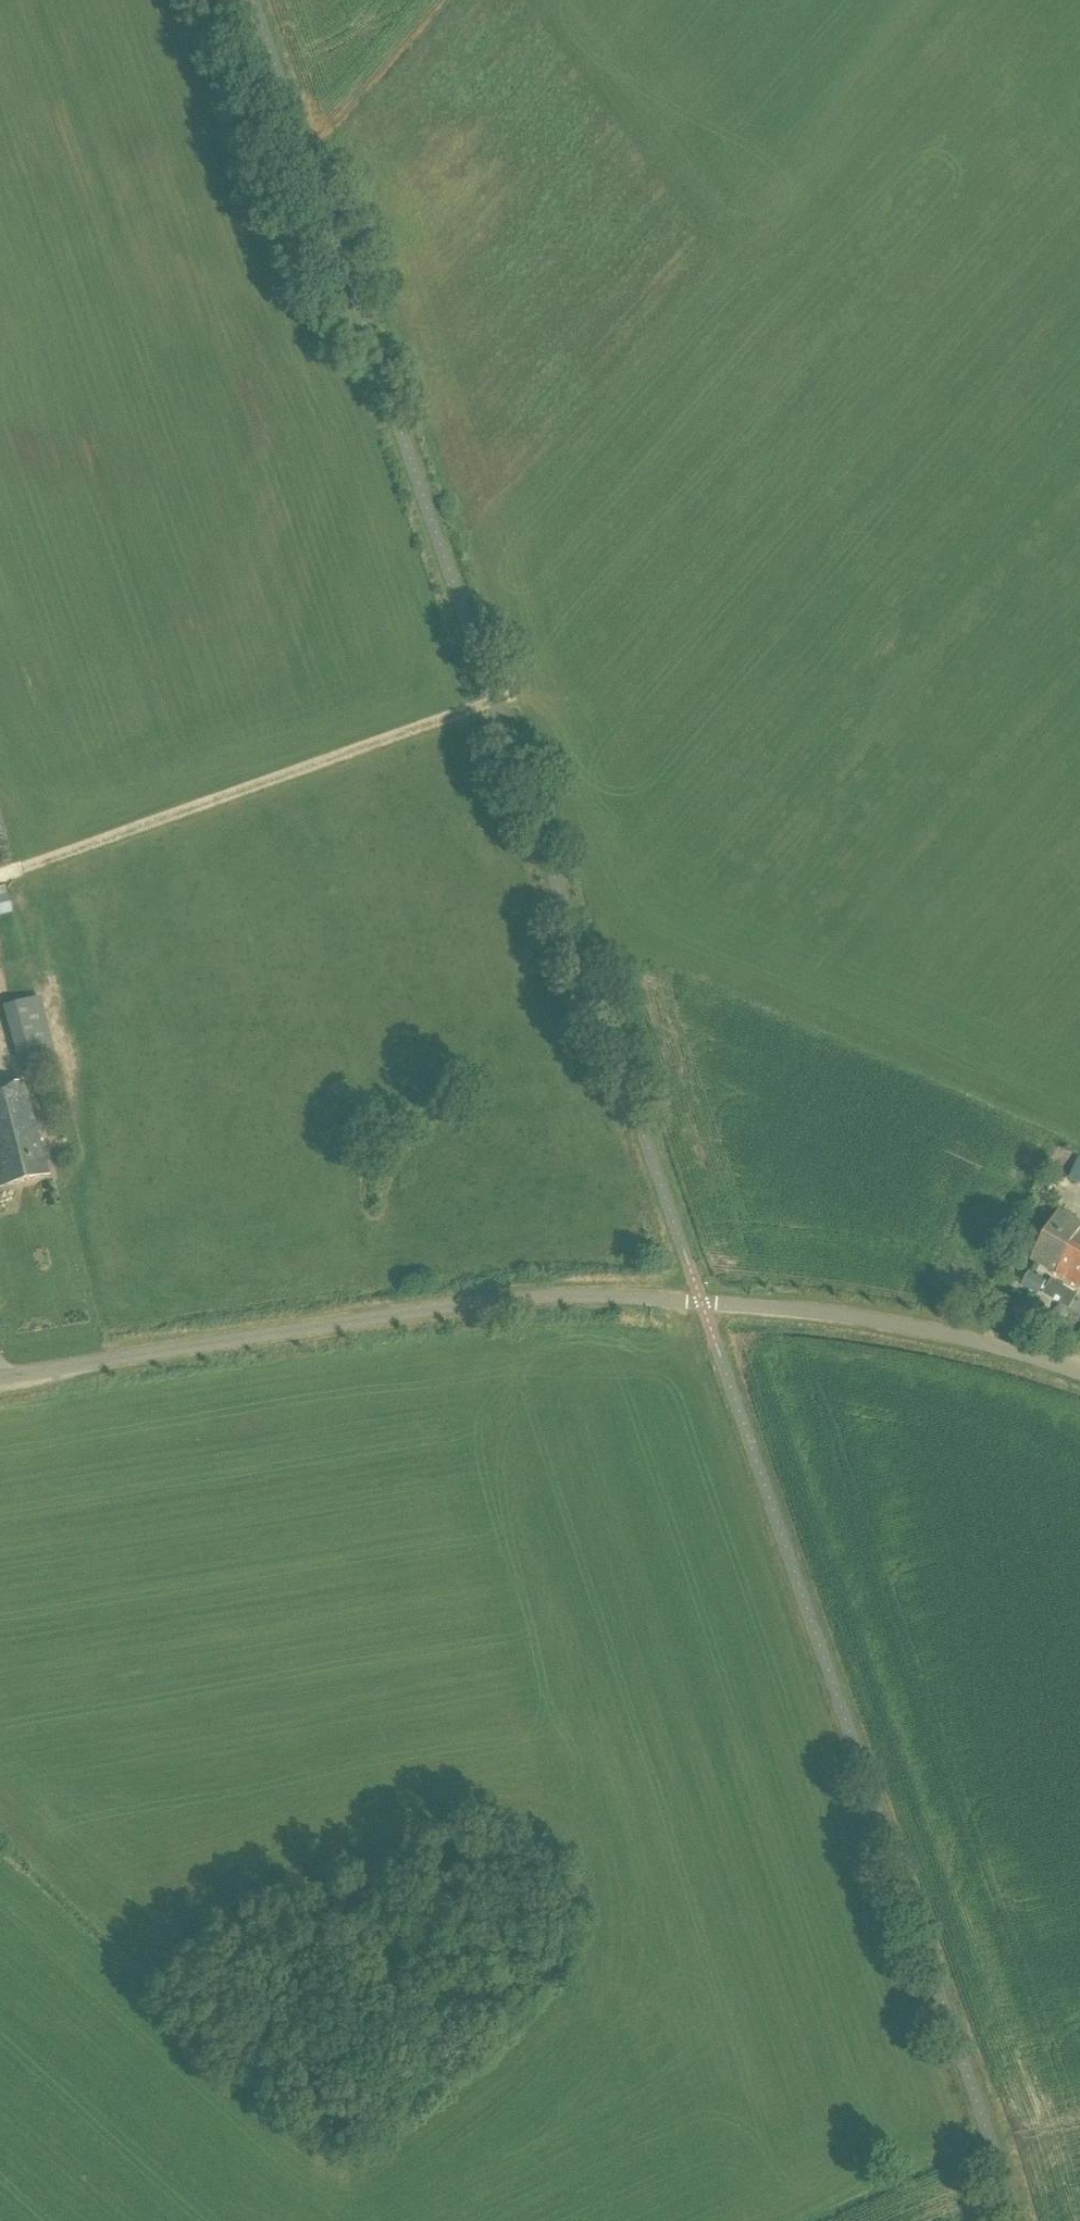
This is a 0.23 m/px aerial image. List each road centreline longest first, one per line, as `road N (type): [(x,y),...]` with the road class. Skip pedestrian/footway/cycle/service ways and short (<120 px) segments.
road 1 (unclassified): [(1079,1373),(825,1314),(606,1295),(443,1307),(0,1378)]

